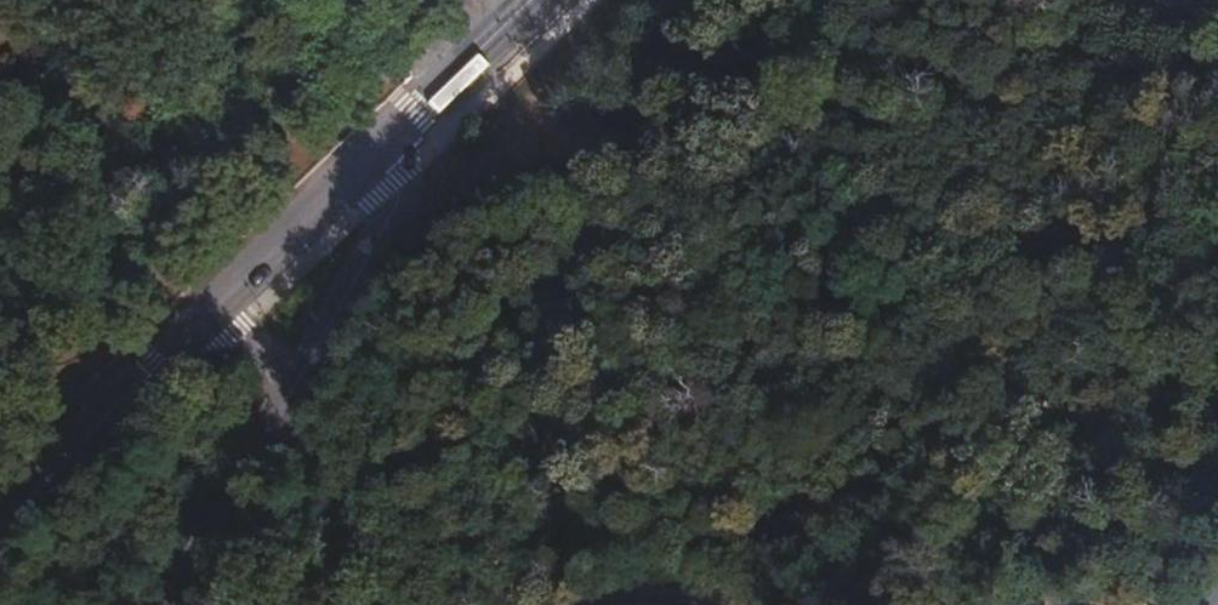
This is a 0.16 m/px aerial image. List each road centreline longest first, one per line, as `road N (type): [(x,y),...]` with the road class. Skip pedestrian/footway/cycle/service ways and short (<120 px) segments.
road 1 (tertiary): [(0,514),(199,322)]
road 2 (tertiary): [(387,142),(395,200),(296,386)]
road 3 (tertiary): [(199,322),(387,142)]
road 4 (tertiary): [(296,386),(205,545),(188,604)]
road 5 (tertiary): [(387,142),(531,0)]
road 6 (tertiary): [(574,604),(647,586),(728,604)]

